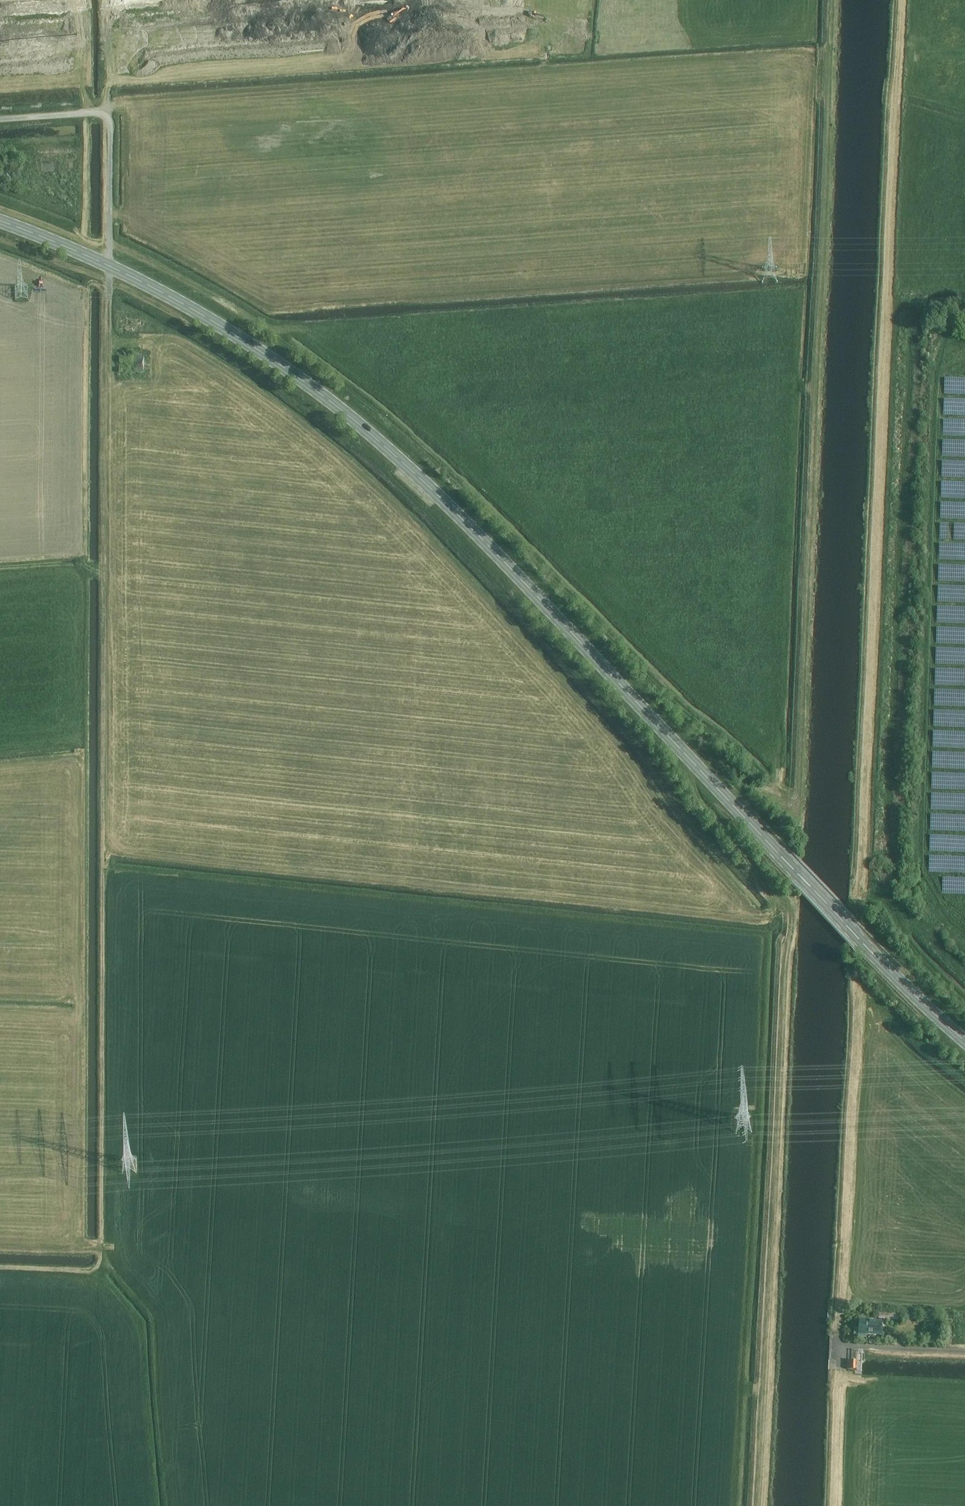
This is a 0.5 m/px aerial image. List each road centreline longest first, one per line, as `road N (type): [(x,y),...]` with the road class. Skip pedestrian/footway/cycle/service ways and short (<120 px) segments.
road 1 (primary): [(964,1041),(859,940),(511,568),(373,436),(298,376),(177,300),(0,220)]
road 2 (track): [(110,266),(105,114),(0,121)]

